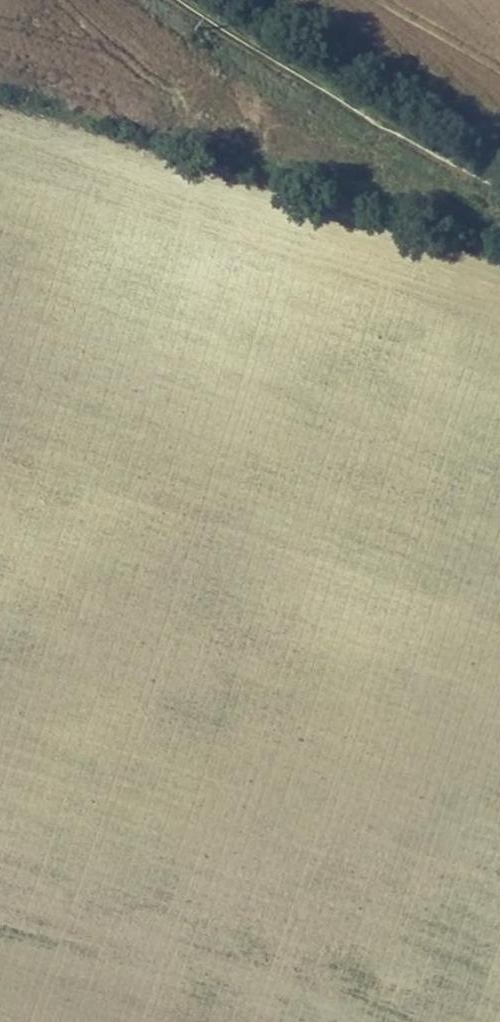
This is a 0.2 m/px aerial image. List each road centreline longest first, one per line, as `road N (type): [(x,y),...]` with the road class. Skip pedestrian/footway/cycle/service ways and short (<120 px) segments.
road 1 (track): [(178,0),(499,190)]

